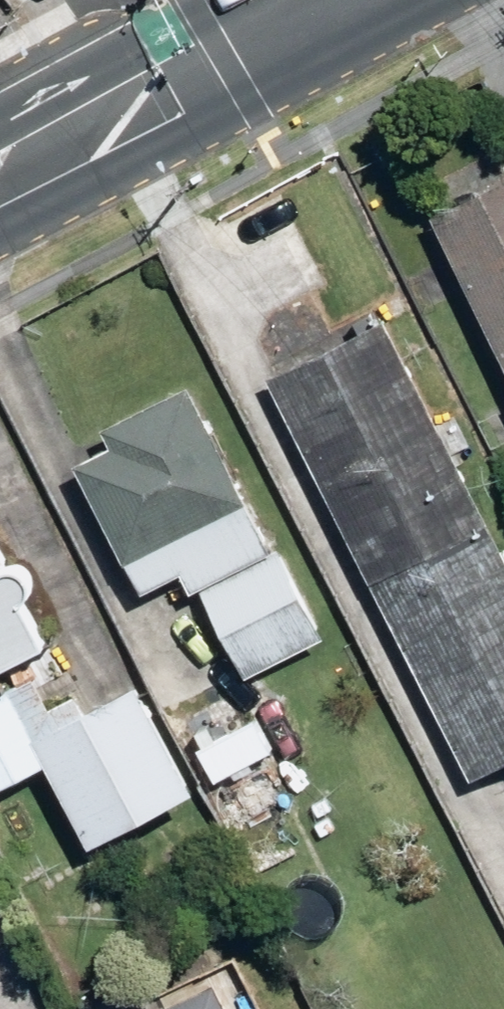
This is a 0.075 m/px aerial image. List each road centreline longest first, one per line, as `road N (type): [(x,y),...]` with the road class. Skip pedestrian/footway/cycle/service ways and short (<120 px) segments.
road 1 (secondary): [(443,0),(298,78),(184,87)]
road 2 (secondary): [(0,185),(184,87)]

